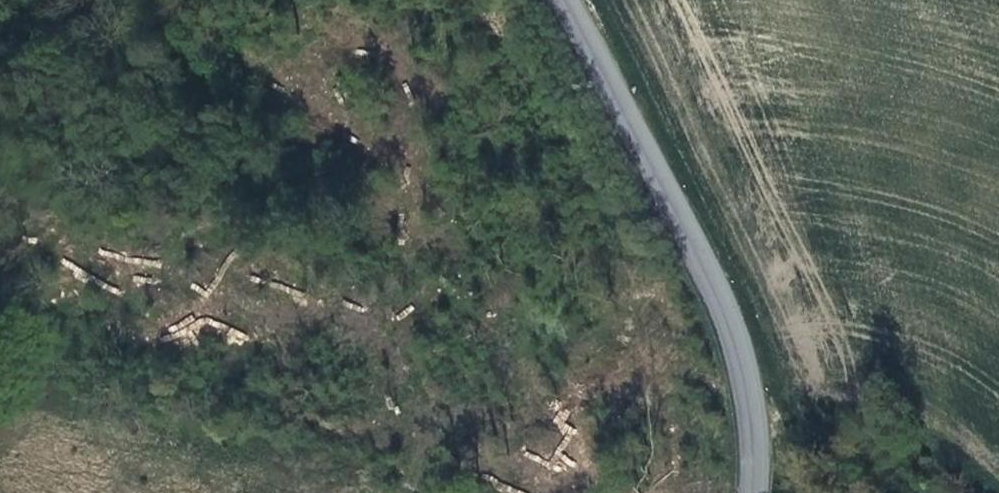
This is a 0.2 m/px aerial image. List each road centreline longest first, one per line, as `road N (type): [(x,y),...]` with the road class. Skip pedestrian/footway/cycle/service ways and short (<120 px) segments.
road 1 (tertiary): [(750,492),(746,390),(556,0)]

